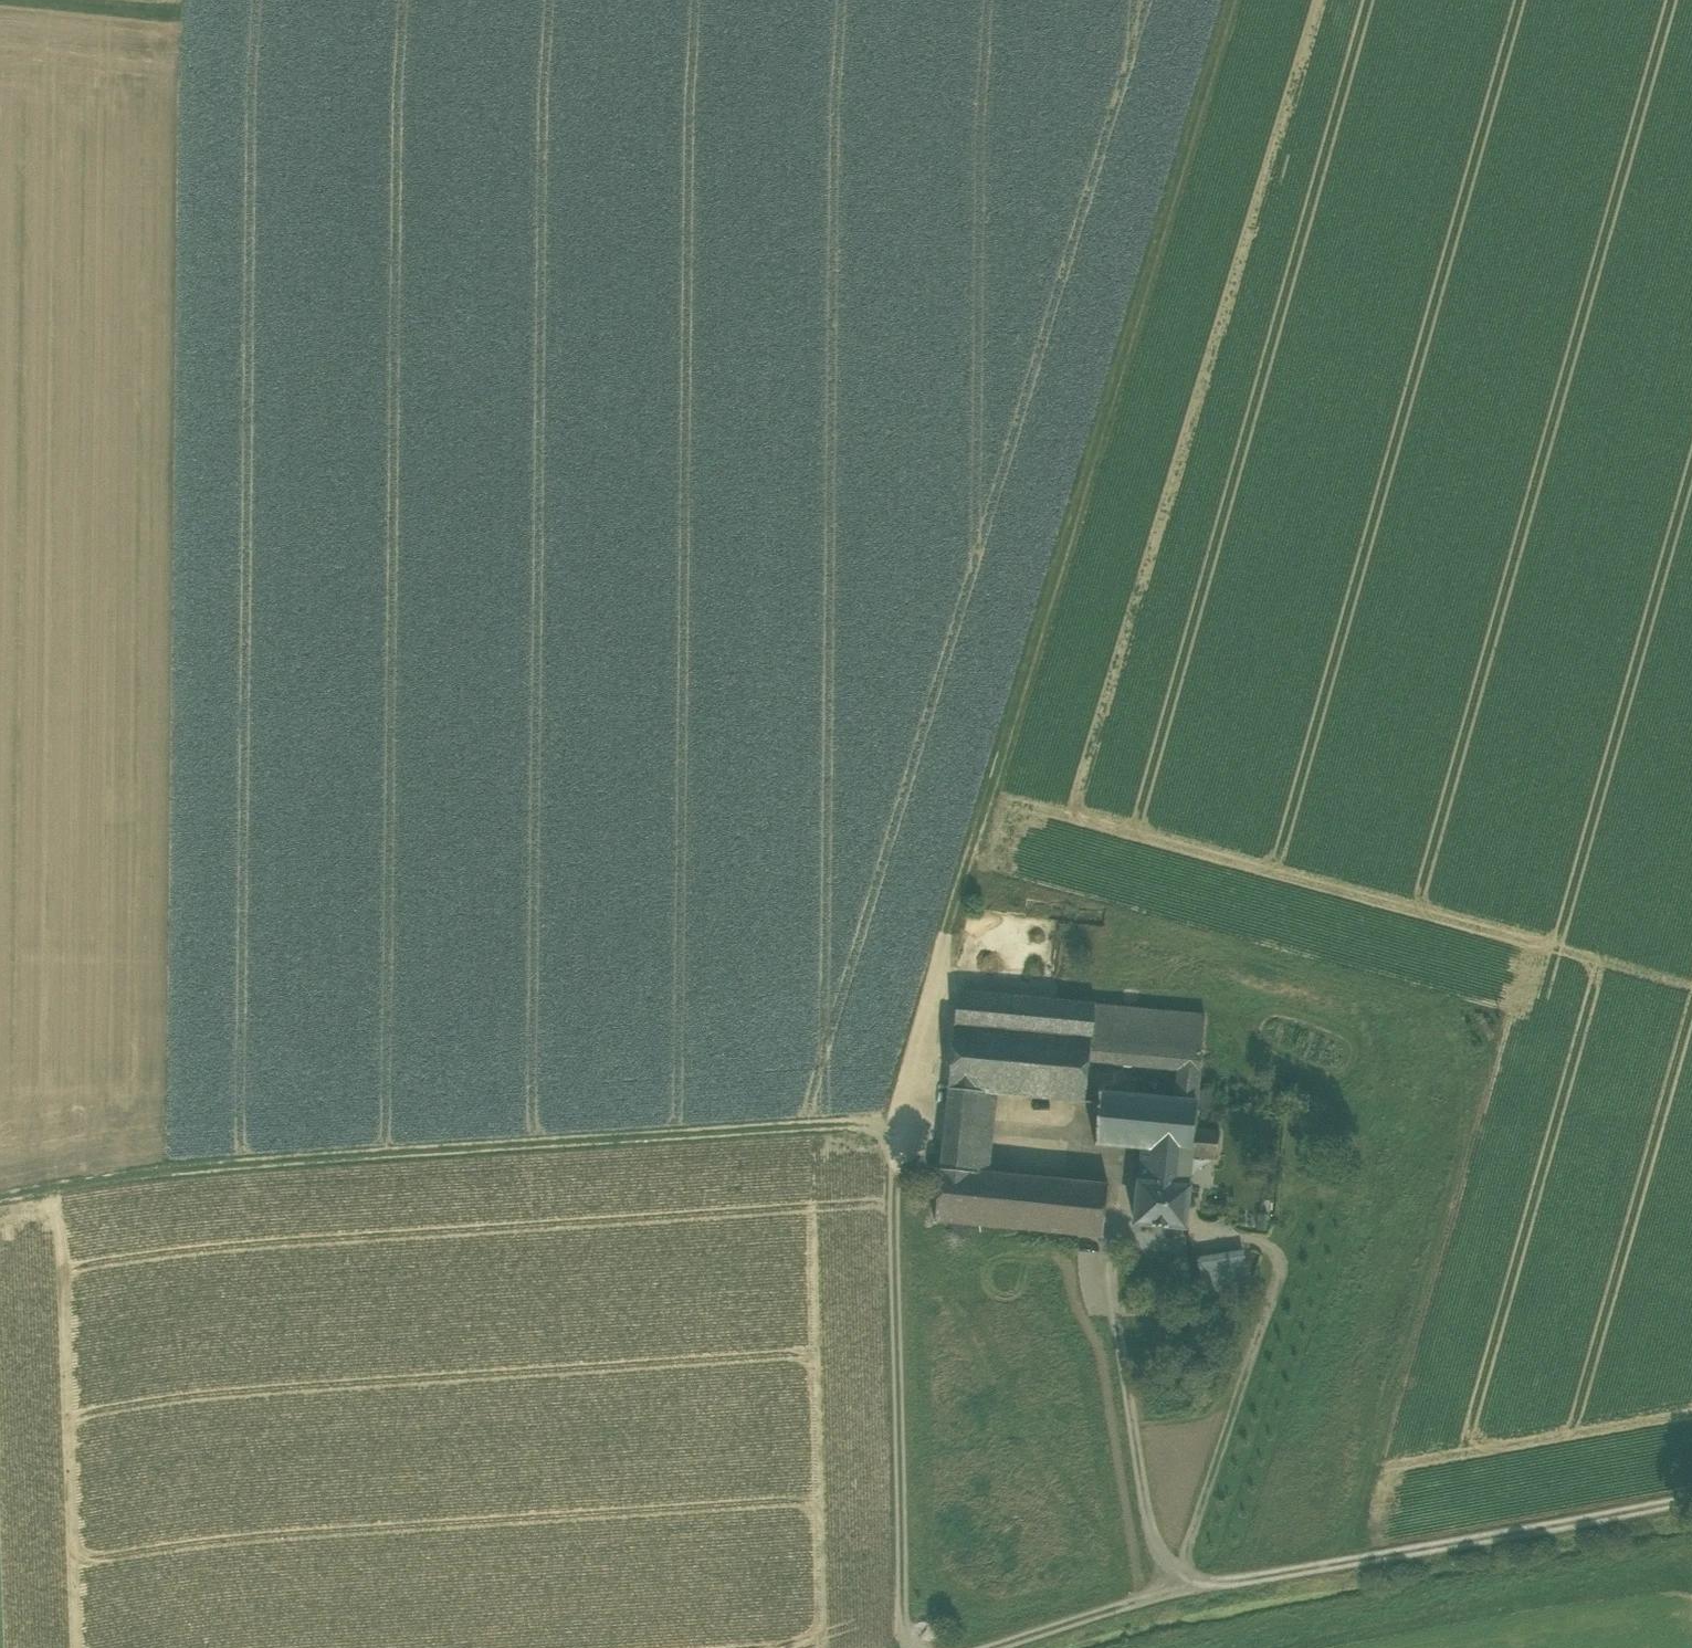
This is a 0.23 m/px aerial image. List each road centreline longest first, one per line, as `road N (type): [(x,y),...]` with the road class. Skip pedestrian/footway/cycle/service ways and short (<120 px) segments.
road 1 (track): [(899,1131),(1226,0)]
road 2 (track): [(899,1131),(194,1180),(0,1213)]
road 3 (track): [(906,1647),(899,1131)]
road 4 (track): [(1178,1591),(1000,1647)]

